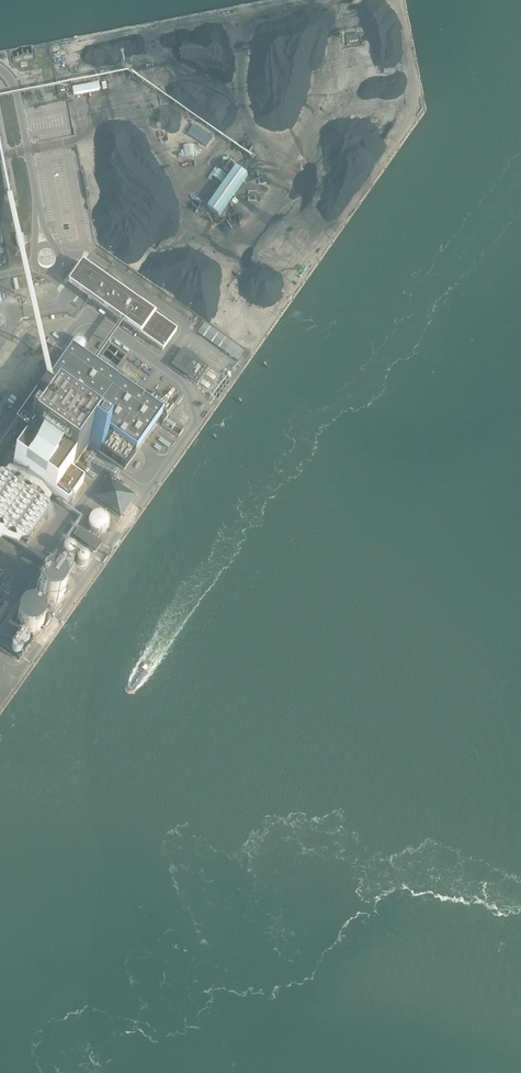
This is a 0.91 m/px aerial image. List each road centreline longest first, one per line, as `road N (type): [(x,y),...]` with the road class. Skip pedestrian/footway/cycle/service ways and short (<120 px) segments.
road 1 (unclassified): [(38,209),(17,90),(0,69)]

